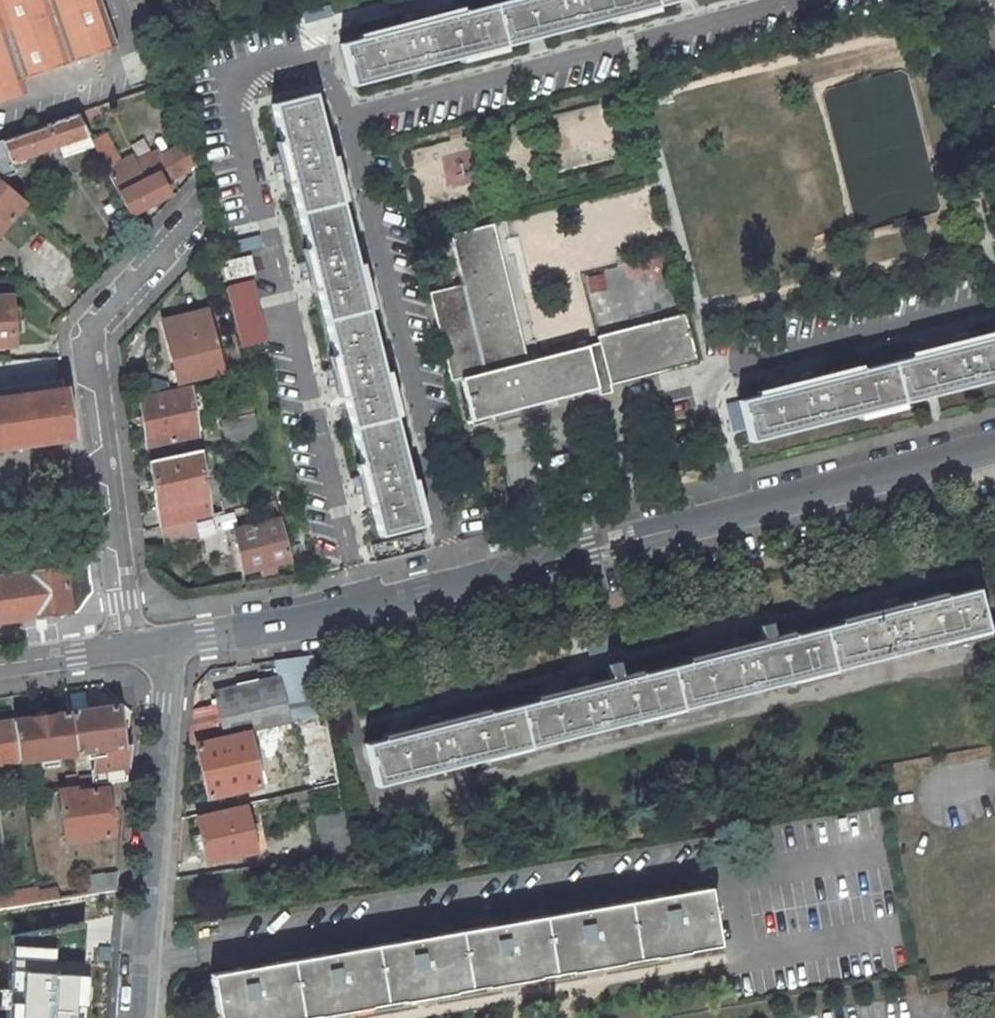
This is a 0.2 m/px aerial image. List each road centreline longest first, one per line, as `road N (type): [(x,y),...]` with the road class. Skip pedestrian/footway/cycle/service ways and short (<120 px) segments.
road 1 (unclassified): [(994,449),(368,608),(168,640)]
road 2 (residential): [(127,646),(89,331),(200,210)]
road 3 (unclassified): [(168,640),(141,1017)]
road 4 (unclassified): [(127,646),(0,664)]

